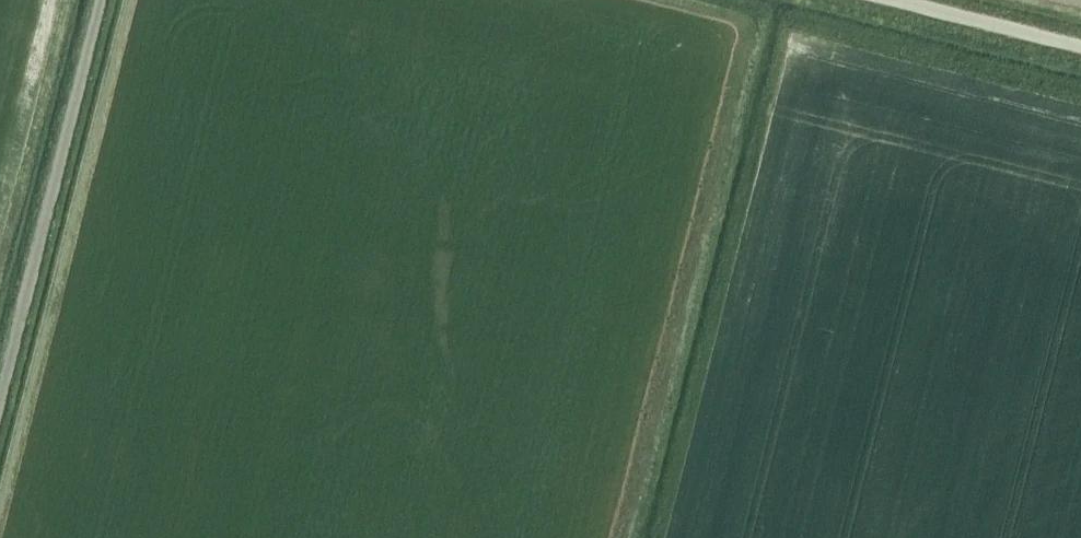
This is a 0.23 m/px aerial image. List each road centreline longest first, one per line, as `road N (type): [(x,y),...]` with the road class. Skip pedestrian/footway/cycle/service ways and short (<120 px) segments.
road 1 (unclassified): [(0,403),(102,0)]
road 2 (unclassified): [(914,0),(1080,40)]

